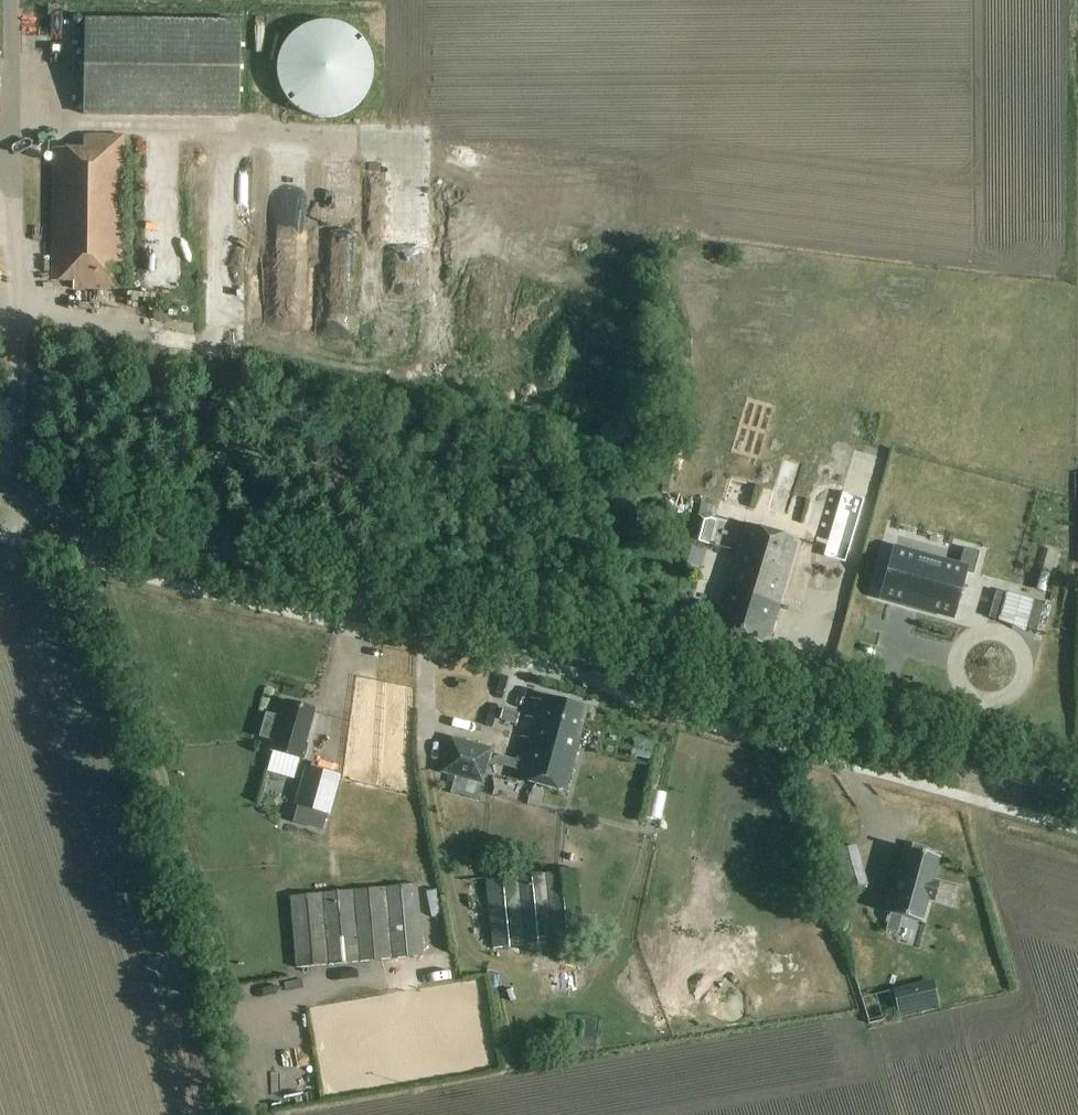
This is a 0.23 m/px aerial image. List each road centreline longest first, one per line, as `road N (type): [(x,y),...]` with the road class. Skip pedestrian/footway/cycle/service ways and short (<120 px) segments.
road 1 (secondary): [(1077,785),(0,485)]

